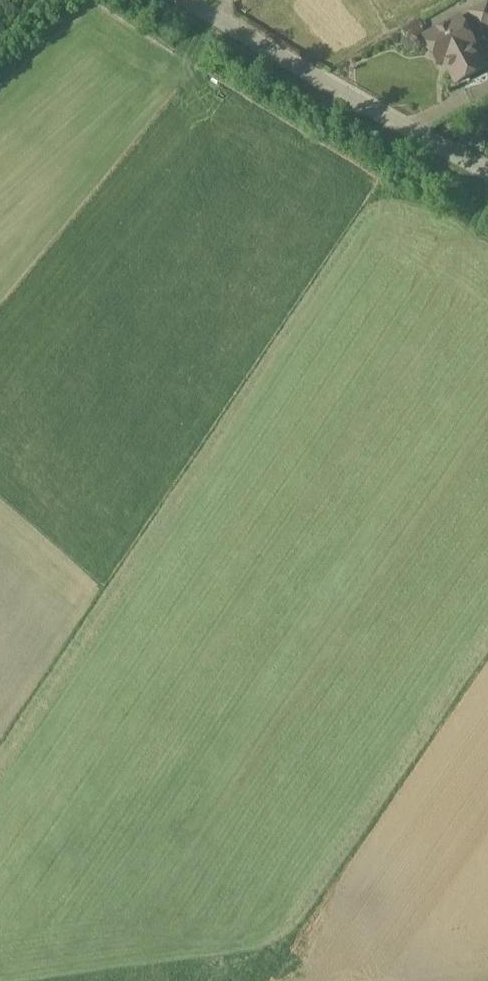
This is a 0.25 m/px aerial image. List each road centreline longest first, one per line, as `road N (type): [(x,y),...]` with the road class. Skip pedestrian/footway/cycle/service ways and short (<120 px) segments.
road 1 (residential): [(487,172),(187,0)]

